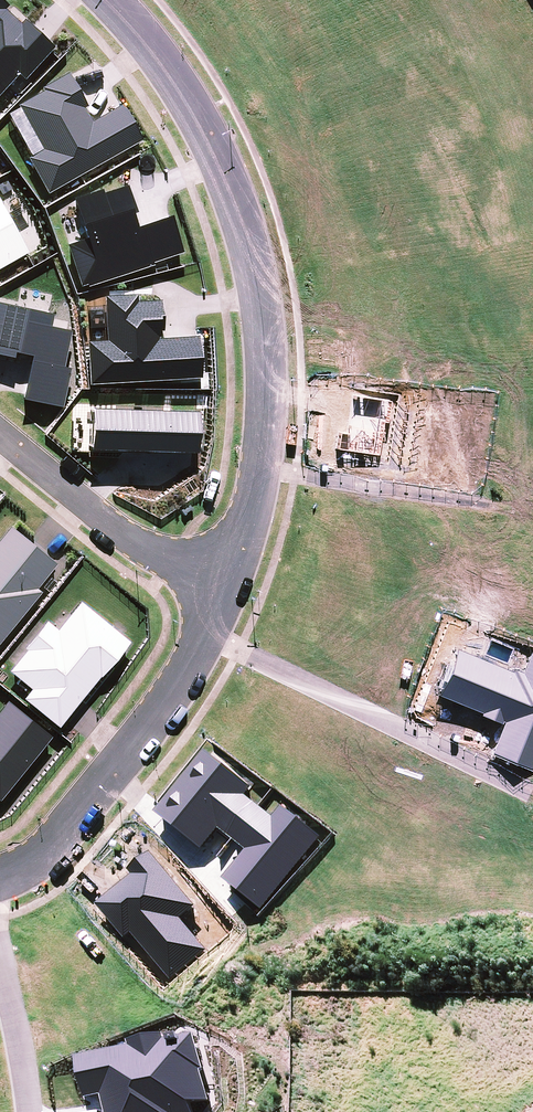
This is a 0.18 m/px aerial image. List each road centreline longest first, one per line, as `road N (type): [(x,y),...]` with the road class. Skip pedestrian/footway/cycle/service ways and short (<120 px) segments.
road 1 (residential): [(113,0),(177,78),(214,142),(238,200),(265,319),(260,472),(223,588)]
road 2 (residential): [(203,632),(512,782)]
road 3 (residential): [(203,632),(167,701),(57,840),(0,876)]
road 4 (residential): [(223,588),(124,537),(0,435)]
road 5 (residential): [(0,953),(30,1111)]

